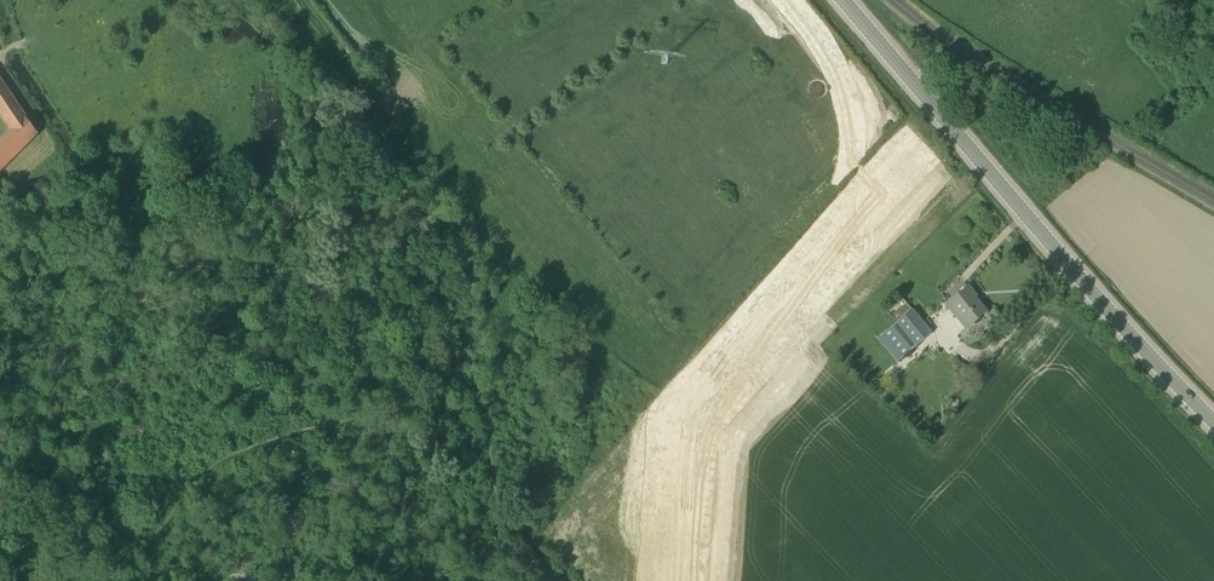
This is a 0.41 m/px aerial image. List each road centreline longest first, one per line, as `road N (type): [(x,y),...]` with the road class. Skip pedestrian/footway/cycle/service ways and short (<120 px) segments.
road 1 (tertiary): [(1213,422),(845,0)]

